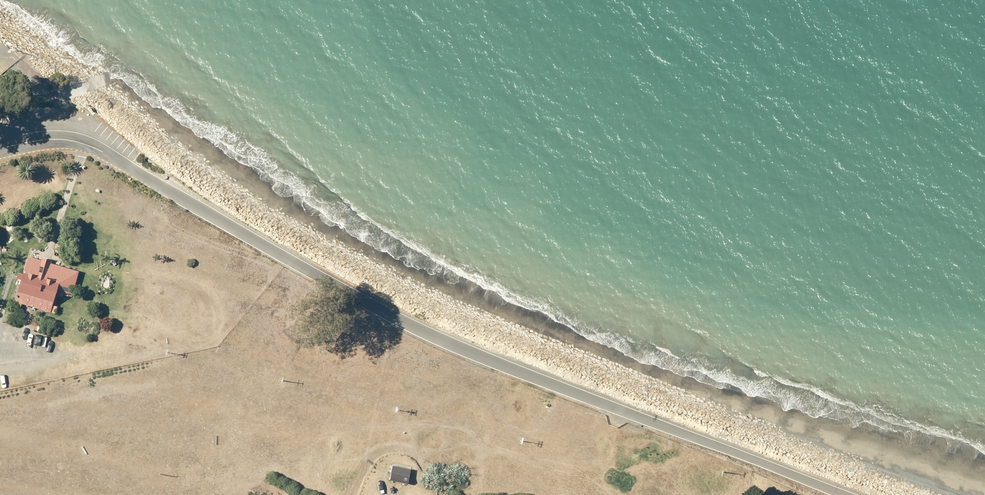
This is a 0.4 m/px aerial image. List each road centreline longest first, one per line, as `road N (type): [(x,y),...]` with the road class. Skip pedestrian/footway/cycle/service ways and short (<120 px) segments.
road 1 (track): [(984,406),(577,263),(149,39),(117,160)]
road 2 (unclassified): [(117,160),(378,309),(842,494)]
road 3 (secondary): [(0,148),(56,138),(117,160)]

